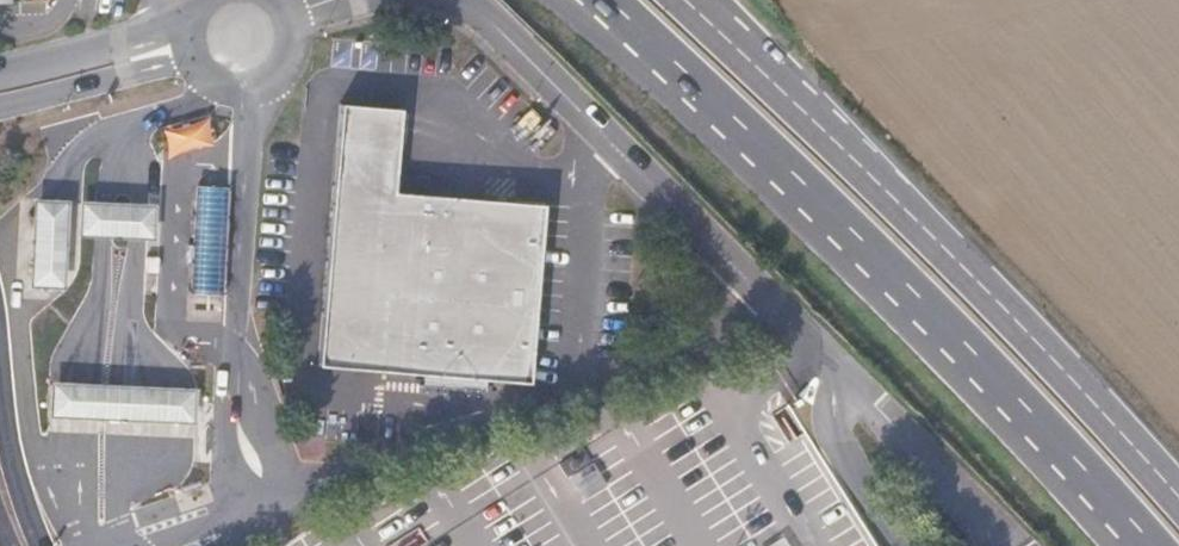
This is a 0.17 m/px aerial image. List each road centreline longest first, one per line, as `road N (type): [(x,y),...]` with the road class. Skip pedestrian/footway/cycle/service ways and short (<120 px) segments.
road 1 (trunk): [(554,0),(928,350),(1107,545)]
road 2 (trunk): [(614,0),(908,282),(1153,545)]
road 3 (trunk): [(1178,499),(868,172),(685,0)]

